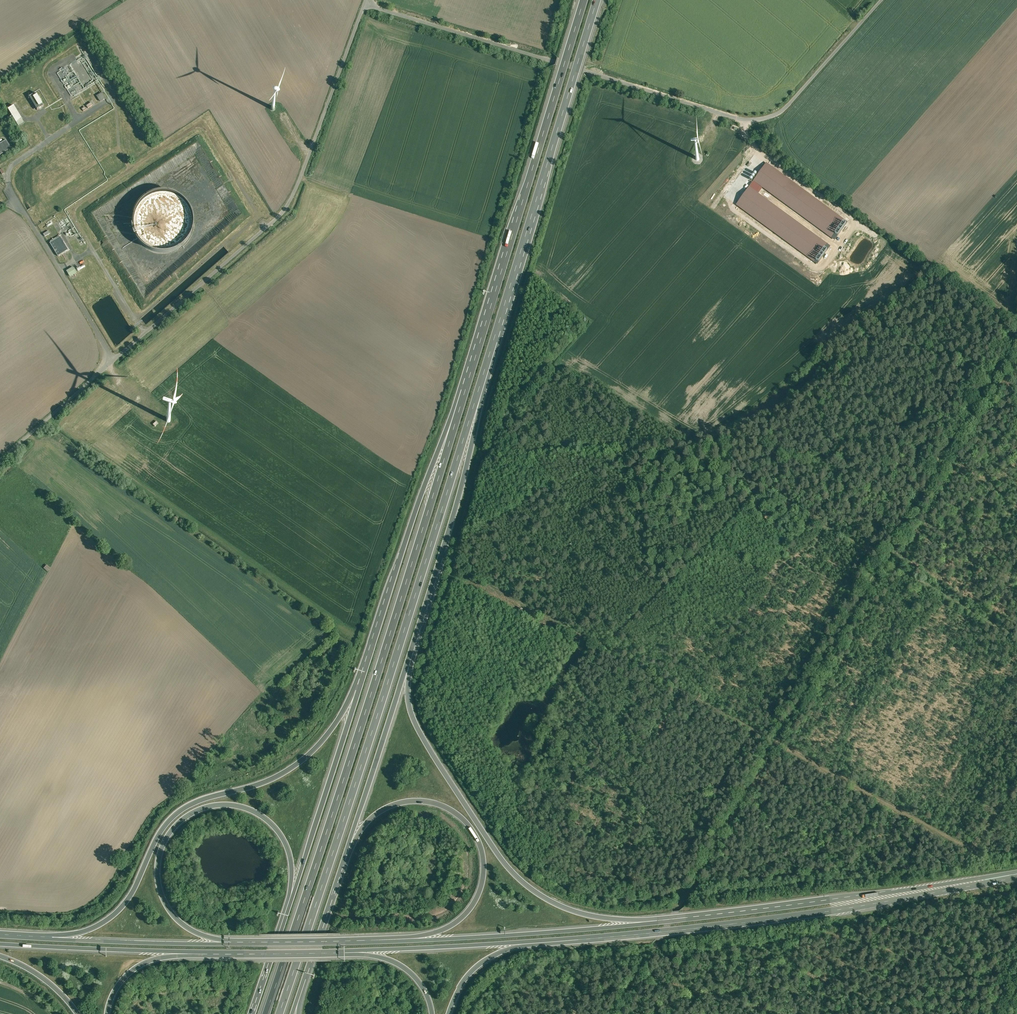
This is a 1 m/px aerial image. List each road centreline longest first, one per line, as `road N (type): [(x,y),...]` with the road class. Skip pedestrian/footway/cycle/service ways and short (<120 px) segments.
road 1 (motorway): [(279,1013),(476,398)]
road 2 (motorway): [(459,412),(266,1013)]
road 3 (unclassified): [(366,4),(287,215),(0,462)]
road 4 (unclassified): [(366,4),(749,117),(793,97),(879,0)]
road 5 (track): [(886,560),(615,1013)]
road 6 (trunk): [(526,943),(785,916),(1015,876)]
road 7 (motorway): [(585,0),(459,412)]
road 8 (motorway): [(361,682),(320,744),(292,767),(201,800),(167,822),(112,916),(77,934),(45,937)]
road 9 (motorway): [(476,398),(598,0)]
road 10 (motorway): [(642,925),(560,906),(508,867),(413,720),(406,668)]
road 11 (trunk): [(1015,876),(642,925)]
road 12 (motorway): [(232,944),(189,929),(165,903),(158,864),(179,822),(223,804),(264,817),(291,855),(292,898)]
road 13 (motorway): [(347,848),(366,820),(405,801),(442,806),(471,828),(484,859),(478,896),(455,926),(412,941)]
road 14 (track): [(1016,793),(982,851),(780,741)]
road 15 (motorway): [(459,412),(414,516),(361,682)]
road 16 (motorway): [(406,668),(465,475),(476,398)]
road 17 (track): [(1016,343),(886,560)]
road 18 (trunk): [(642,925),(412,941)]
road 19 (motorway): [(361,682),(292,898)]
road 20 (trunk): [(0,945),(193,952)]
road 21 (motorway): [(347,848),(406,668)]
road 22 (trunk): [(232,944),(45,937)]
road 23 (trunk): [(412,941),(232,944)]
road 24 (trunk): [(355,951),(526,943)]
road 25 (track): [(741,475),(886,560)]
road 26 (trunk): [(193,952),(355,951)]
road 27 (motorway): [(299,992),(347,848)]
road 28 (track): [(886,560),(1016,638)]
road 29 (motorway): [(292,898),(253,1013)]

